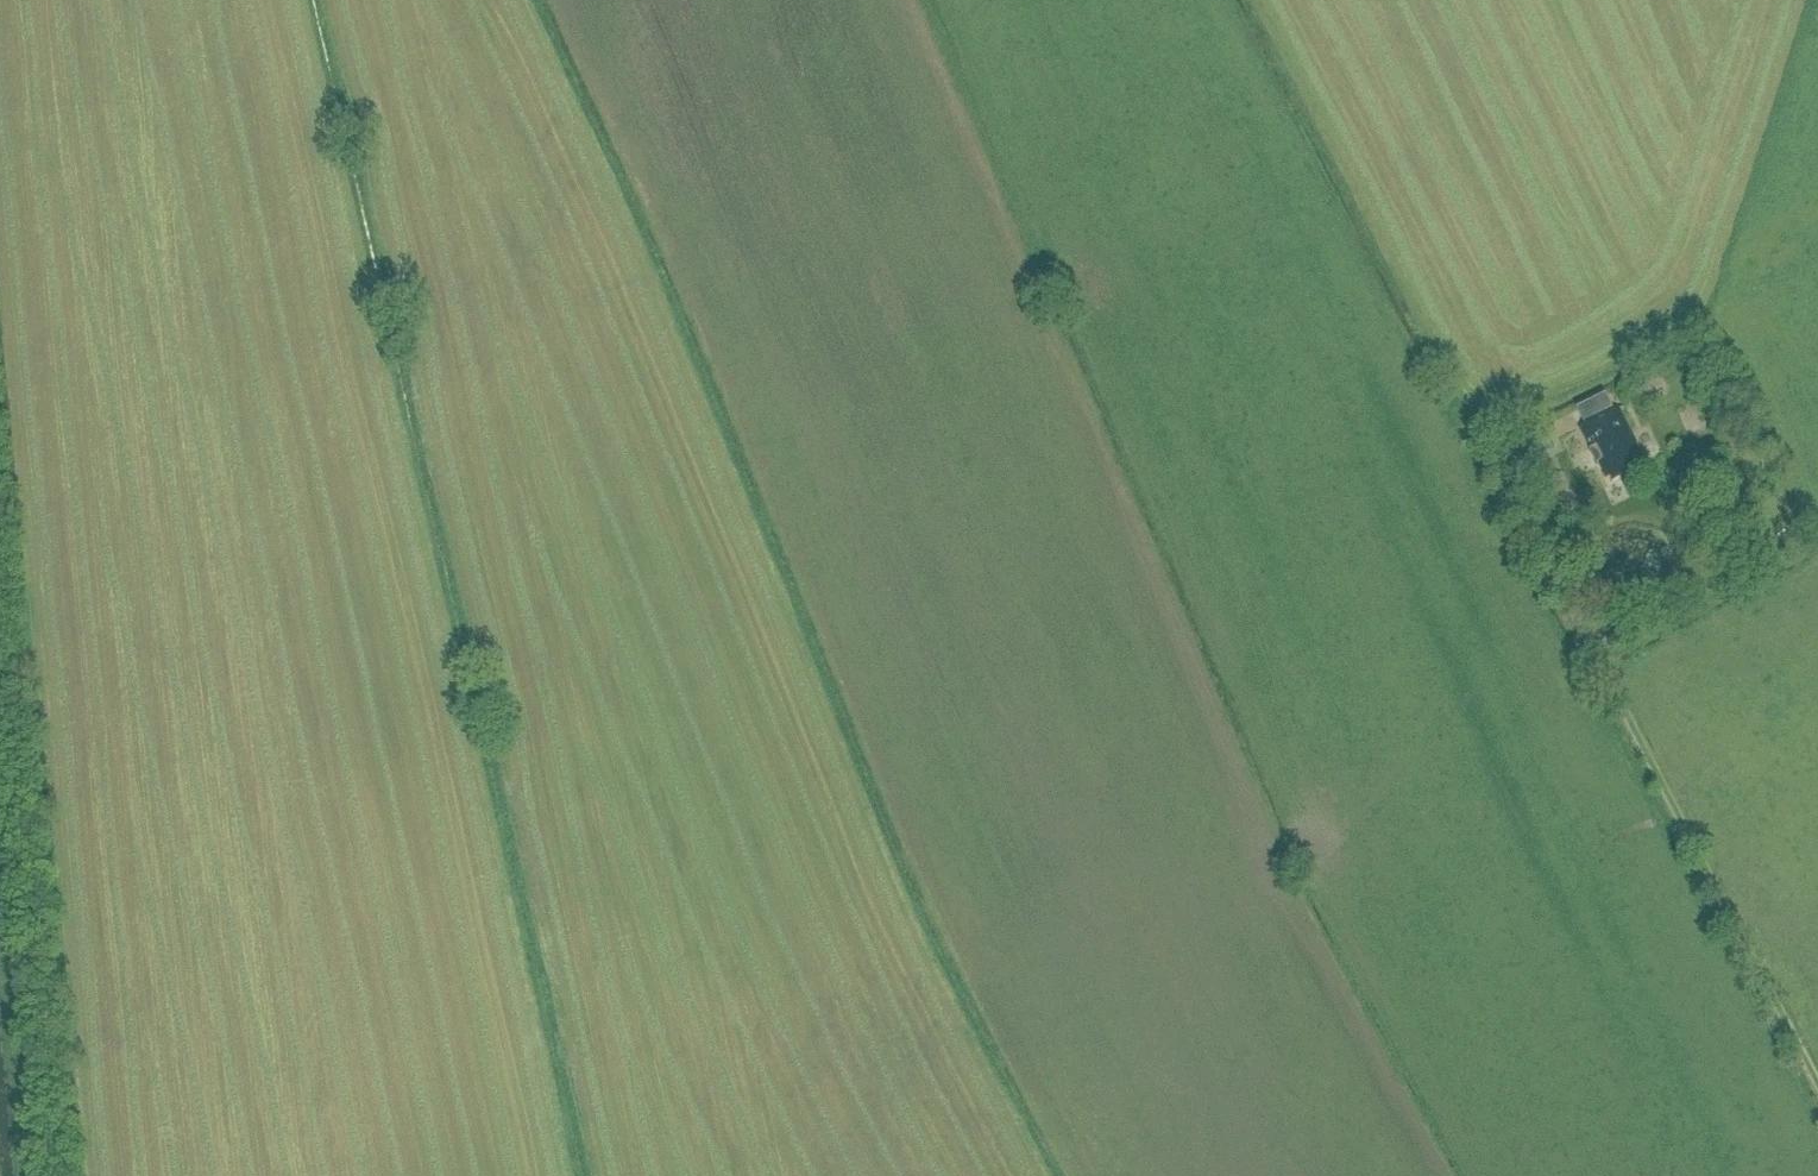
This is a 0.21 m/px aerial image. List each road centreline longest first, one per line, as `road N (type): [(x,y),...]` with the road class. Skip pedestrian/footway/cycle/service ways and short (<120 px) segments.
road 1 (track): [(1817,1090),(1515,498)]

